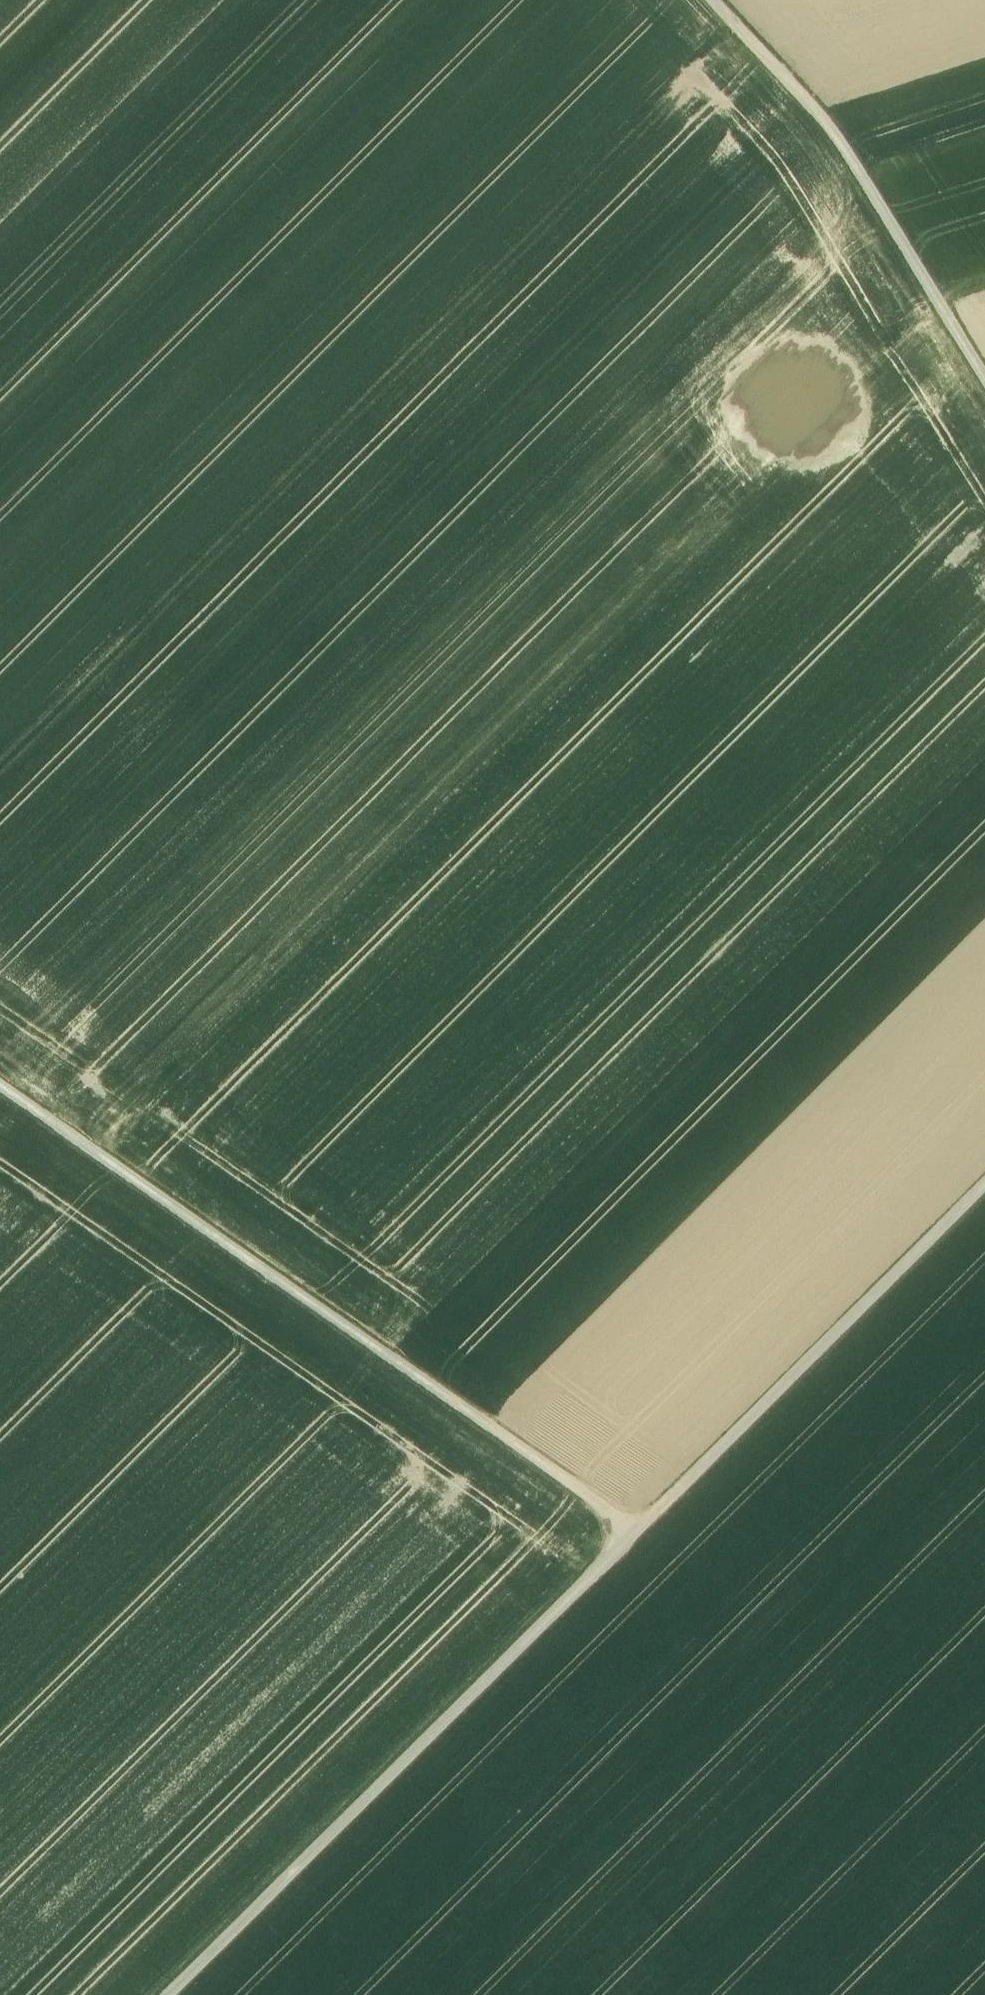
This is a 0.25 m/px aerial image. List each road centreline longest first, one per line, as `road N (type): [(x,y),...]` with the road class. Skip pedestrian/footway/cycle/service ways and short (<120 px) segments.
road 1 (track): [(635,1532),(0,1087)]
road 2 (track): [(172,1994),(635,1532)]
road 3 (track): [(635,1532),(984,1185)]
road 4 (track): [(984,385),(827,128),(709,0)]

